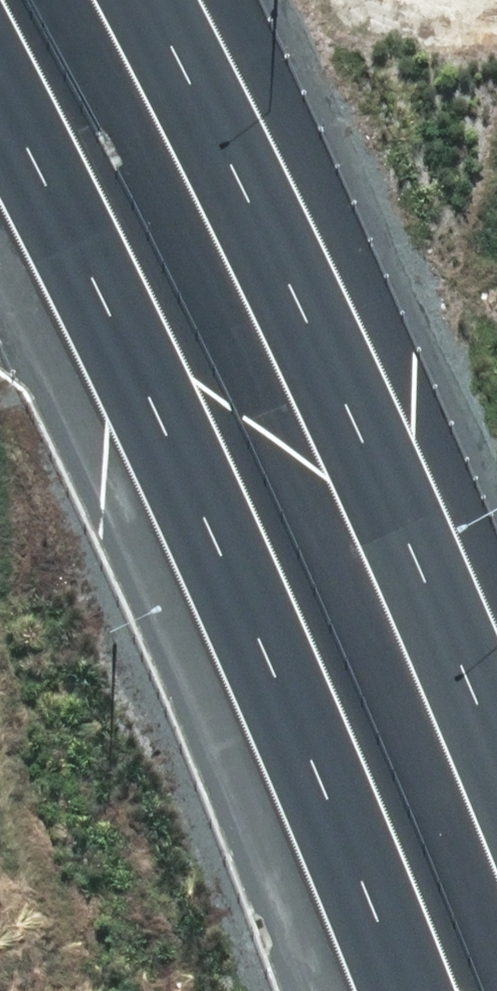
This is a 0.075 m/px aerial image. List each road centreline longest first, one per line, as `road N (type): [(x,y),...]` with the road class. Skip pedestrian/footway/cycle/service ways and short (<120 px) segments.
road 1 (motorway): [(404,990),(155,414),(0,113)]
road 2 (motorway): [(145,0),(307,311),(496,759)]

